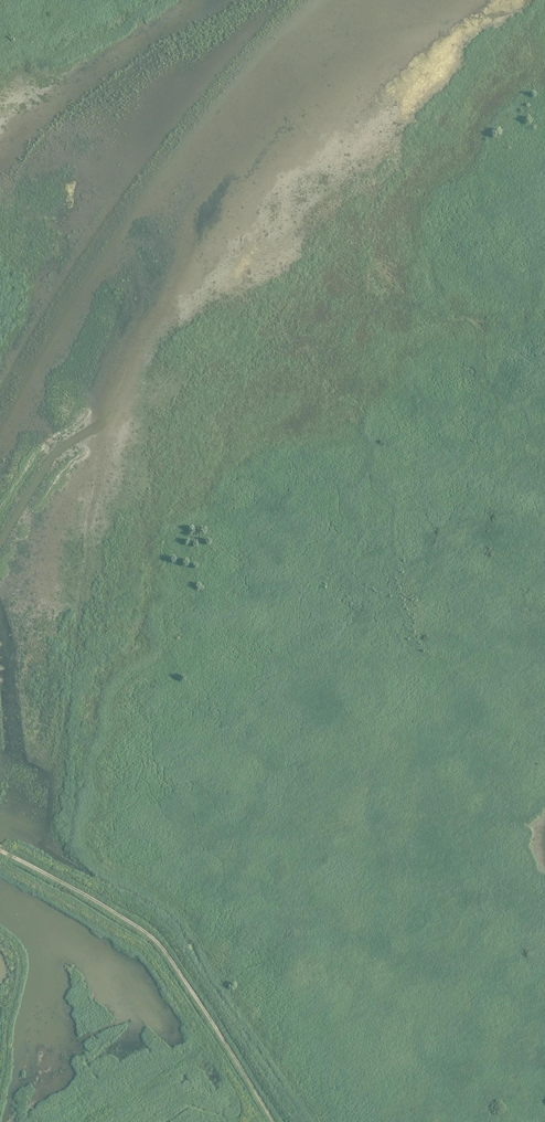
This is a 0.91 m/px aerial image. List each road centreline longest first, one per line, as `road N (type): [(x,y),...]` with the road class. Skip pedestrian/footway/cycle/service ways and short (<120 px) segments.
road 1 (track): [(278,1121),(149,932),(0,850)]

